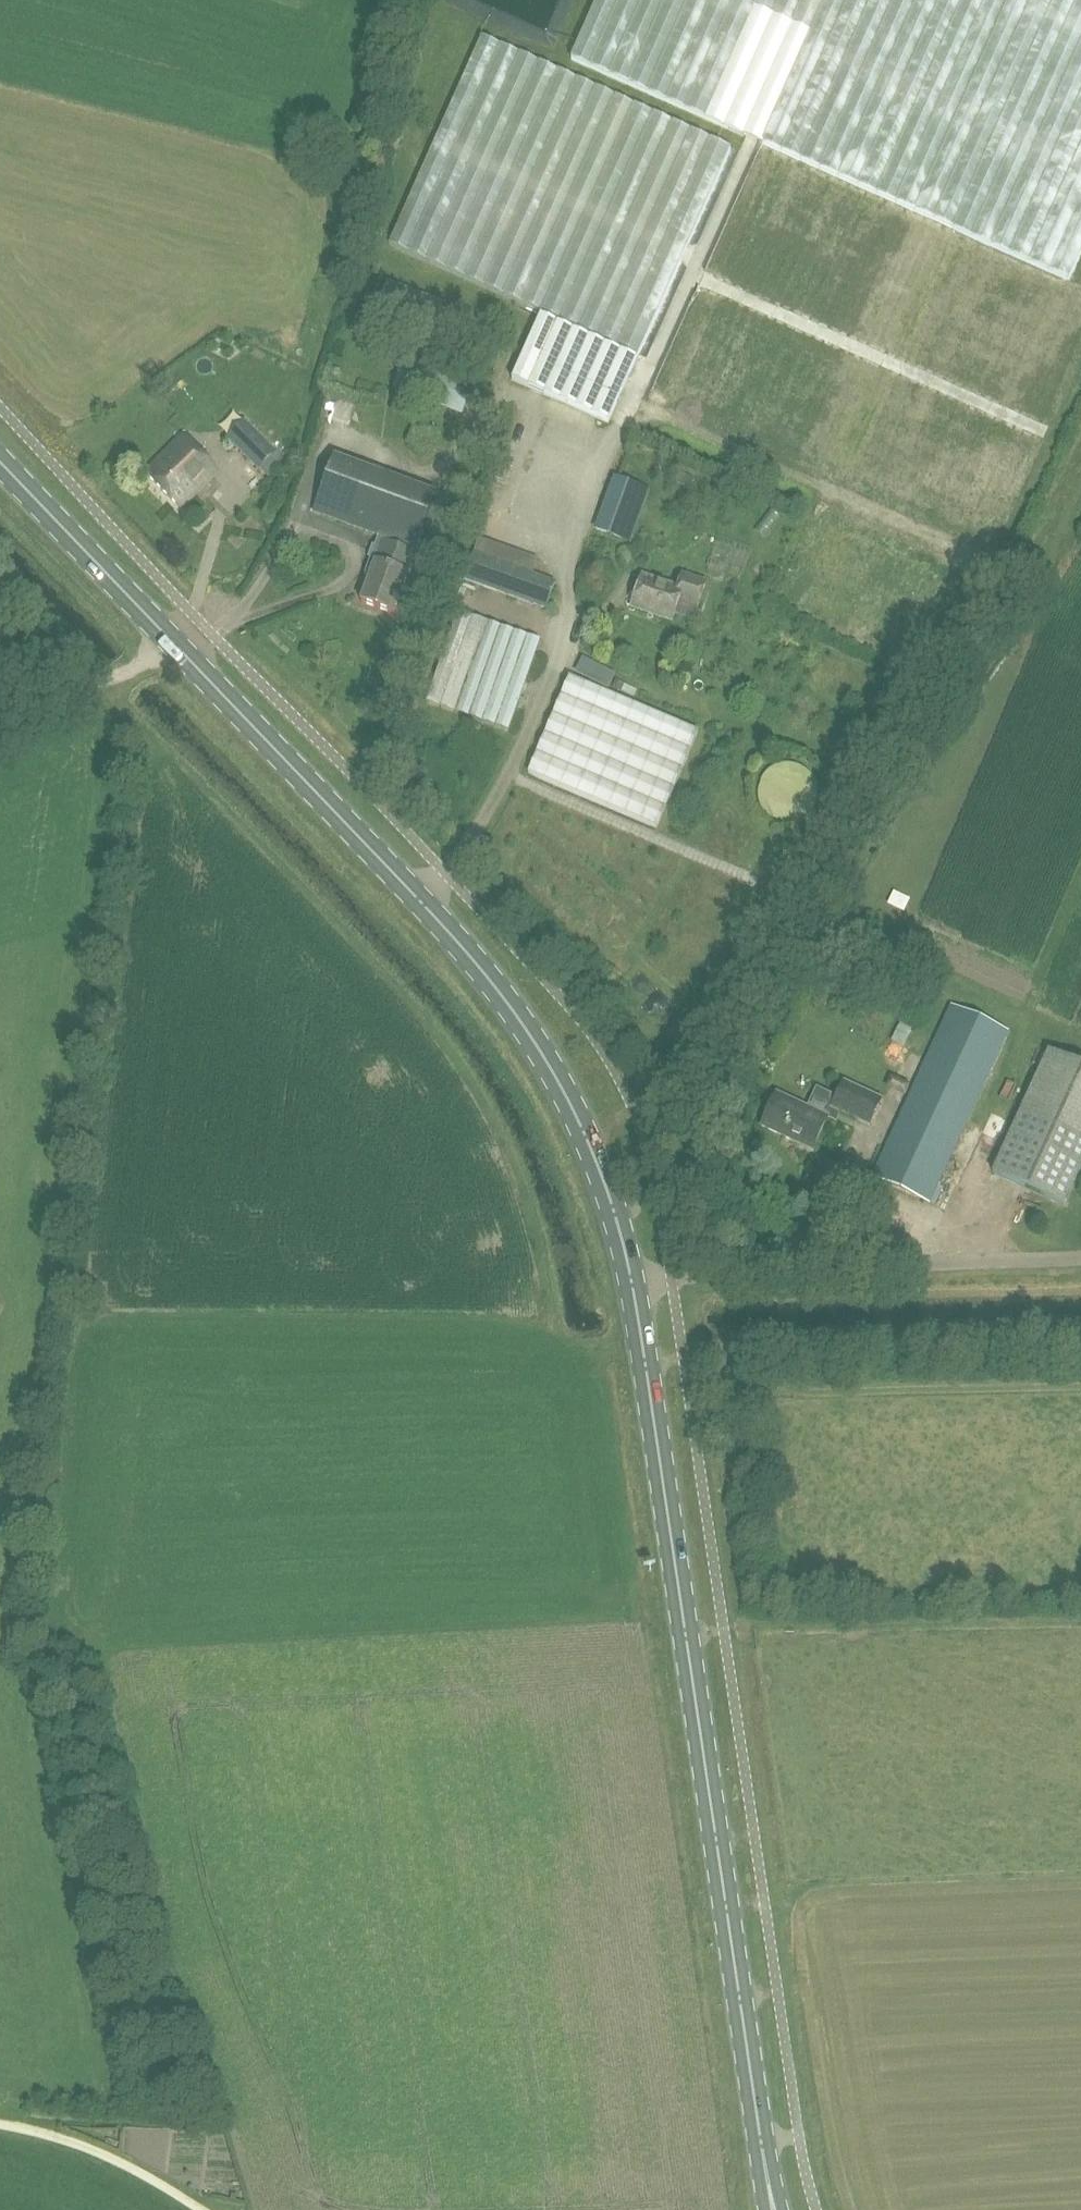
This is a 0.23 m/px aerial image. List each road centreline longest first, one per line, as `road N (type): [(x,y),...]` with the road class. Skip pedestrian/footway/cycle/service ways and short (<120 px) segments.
road 1 (primary): [(769,2185),(639,1323),(588,1142),(539,1050),(468,954),(0,462)]

